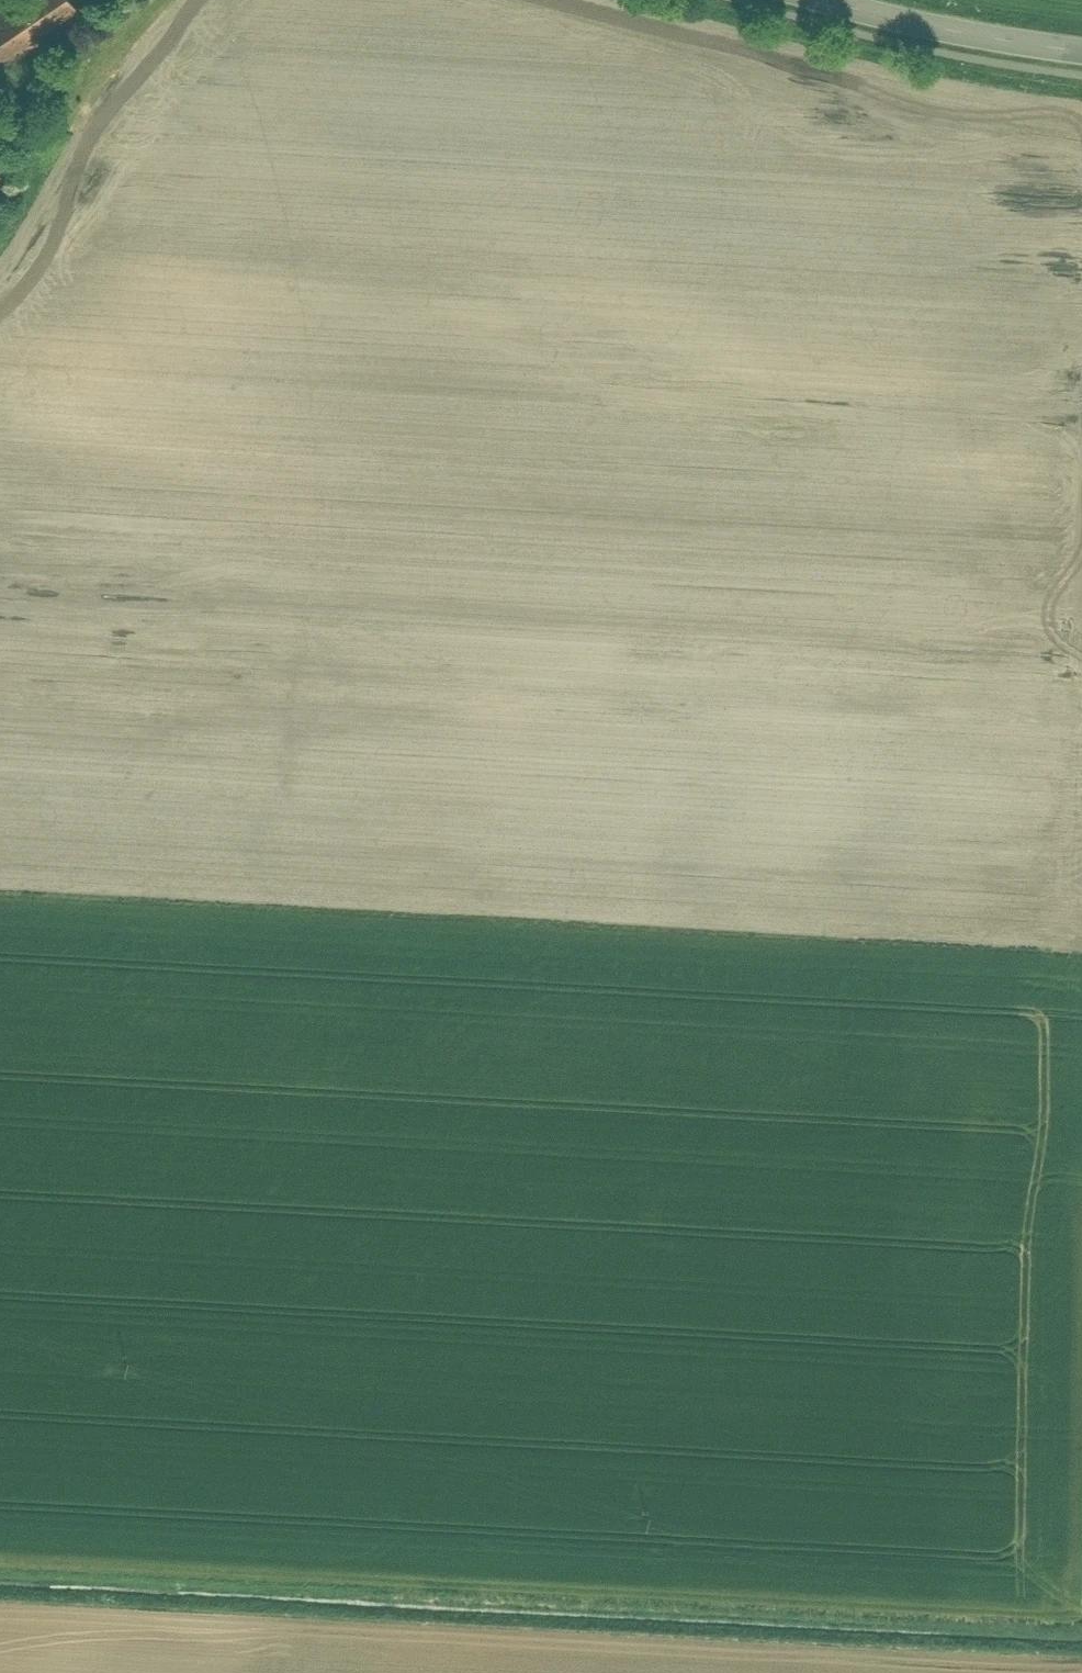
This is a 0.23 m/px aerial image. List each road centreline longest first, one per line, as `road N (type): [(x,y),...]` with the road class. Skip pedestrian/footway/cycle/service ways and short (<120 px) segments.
road 1 (tertiary): [(839,0),(1081,49)]

